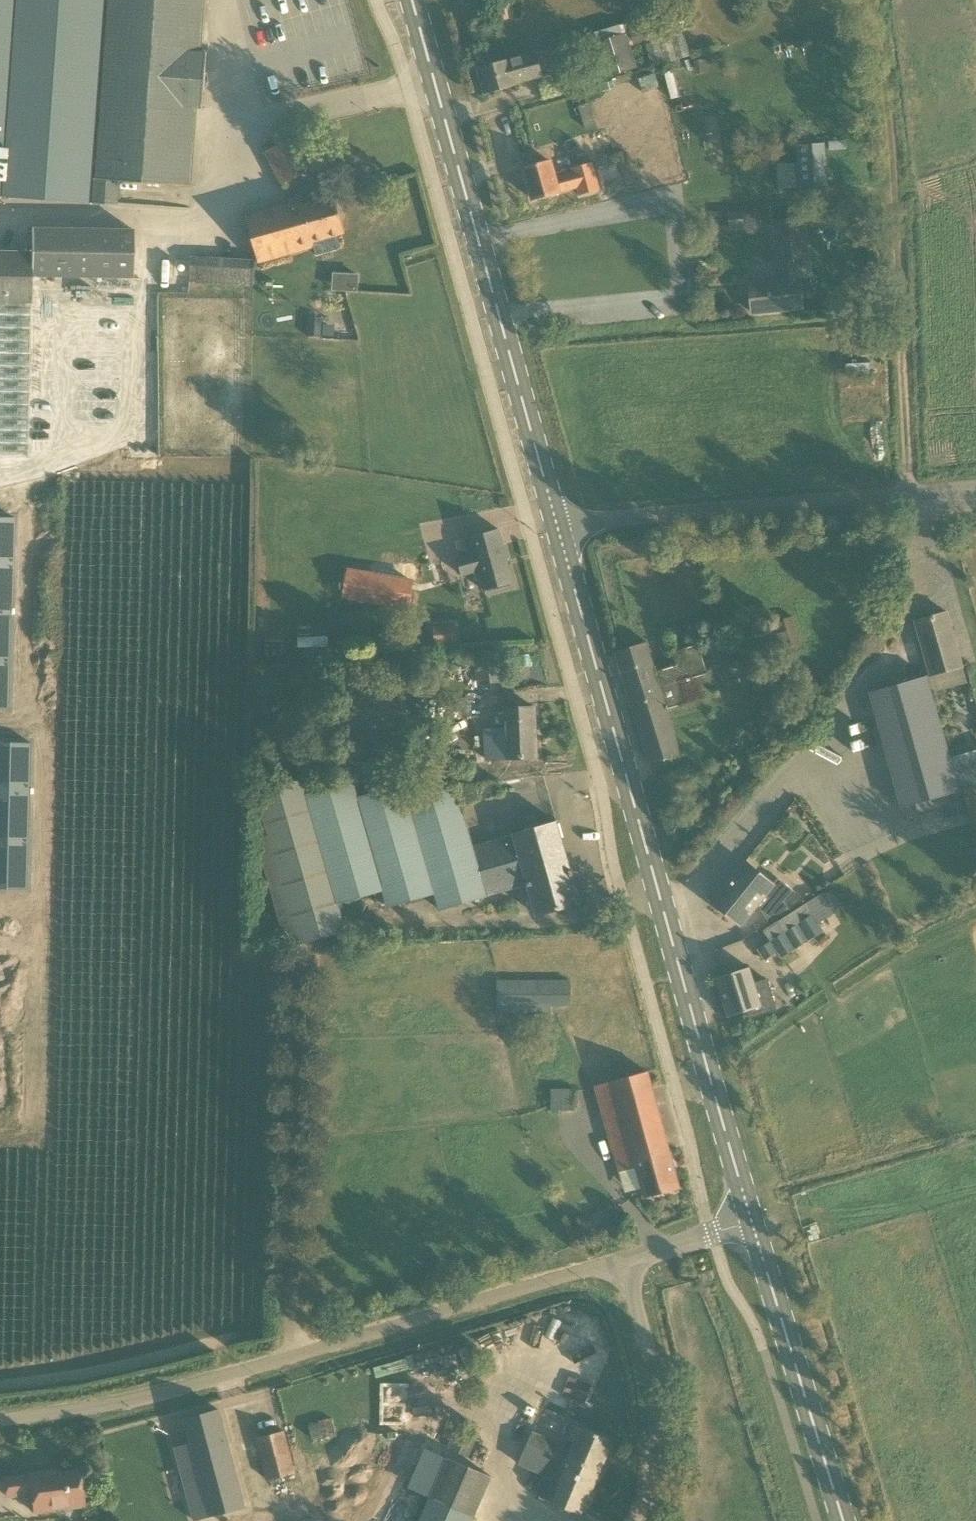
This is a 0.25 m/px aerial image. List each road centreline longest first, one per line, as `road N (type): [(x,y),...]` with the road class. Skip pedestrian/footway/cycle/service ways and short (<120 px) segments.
road 1 (primary): [(752,1225),(557,525)]
road 2 (unclassified): [(0,1424),(216,1386),(628,1262)]
road 3 (primary): [(557,525),(412,0)]
road 4 (track): [(924,500),(912,459),(905,307),(866,0)]
road 5 (unclassified): [(975,493),(557,525)]
road 6 (primary): [(842,1520),(752,1225)]
road 7 (unclassified): [(661,1520),(662,1396),(628,1262)]
road 8 (unclassified): [(628,1262),(752,1225)]

